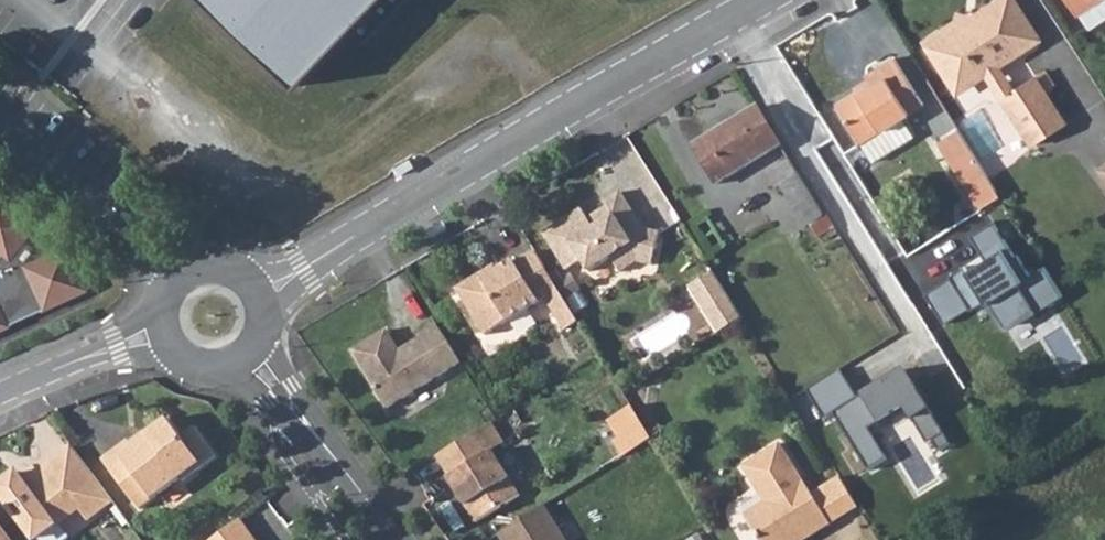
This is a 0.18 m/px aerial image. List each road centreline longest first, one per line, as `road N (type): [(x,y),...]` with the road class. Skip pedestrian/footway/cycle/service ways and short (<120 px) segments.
road 1 (residential): [(254,296),(763,0)]
road 2 (residential): [(242,355),(394,539)]
road 3 (residential): [(0,128),(147,240),(181,277)]
road 4 (residential): [(0,395),(98,354),(164,338)]

